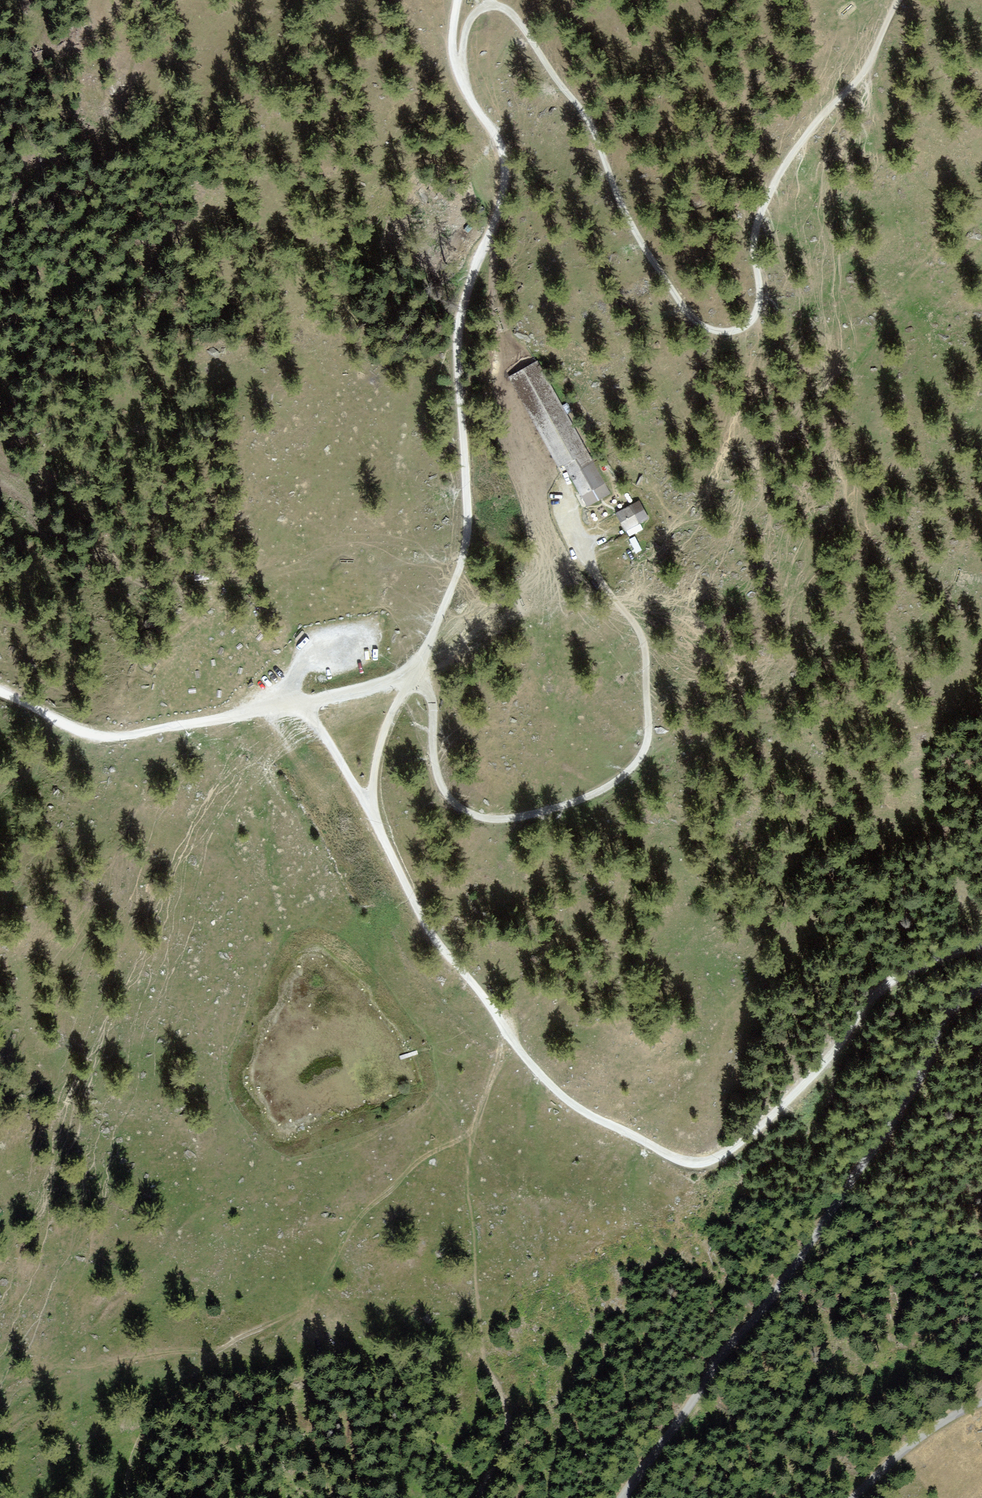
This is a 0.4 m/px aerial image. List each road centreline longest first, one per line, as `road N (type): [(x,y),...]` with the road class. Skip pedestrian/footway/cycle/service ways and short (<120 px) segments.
road 1 (track): [(487,241),(498,389),(538,447),(594,574),(636,630),(644,655),(643,761),(551,812),(477,817),(450,802),(435,777),(431,702),(415,670)]
road 2 (track): [(457,69),(476,11),(492,5),(516,19),(578,109),(678,300),(695,320),(735,331),(757,315),(763,209),(788,161),(869,67),(900,0)]
road 3 (unclassified): [(981,945),(882,987),(792,1097),(722,1156),(691,1163),(578,1108),(533,1067),(435,939),(368,809)]
road 4 (unclassified): [(441,615),(467,531),(460,318),(505,179),(497,138),(454,59),(458,0)]
road 5 (unclassified): [(622,1497),(886,1132),(926,1067),(947,1013),(981,989)]
road 6 (track): [(476,1497),(508,1431),(483,1350),(465,1187),(469,1137)]
road 7 (track): [(217,1351),(289,1319),(327,1275),(360,1215),(415,1163),(469,1137)]
road 8 (unclassified): [(305,709),(272,705),(97,737),(0,691)]
road 9 (track): [(502,1045),(470,1028),(432,1044),(358,920)]
road 10 (unclassified): [(368,809),(381,739),(441,615)]
road 11 (track): [(128,1497),(139,1437),(217,1351)]
road 12 (unclassified): [(305,709),(401,675),(441,615)]
road 13 (unclassified): [(981,1402),(931,1430),(853,1497)]

